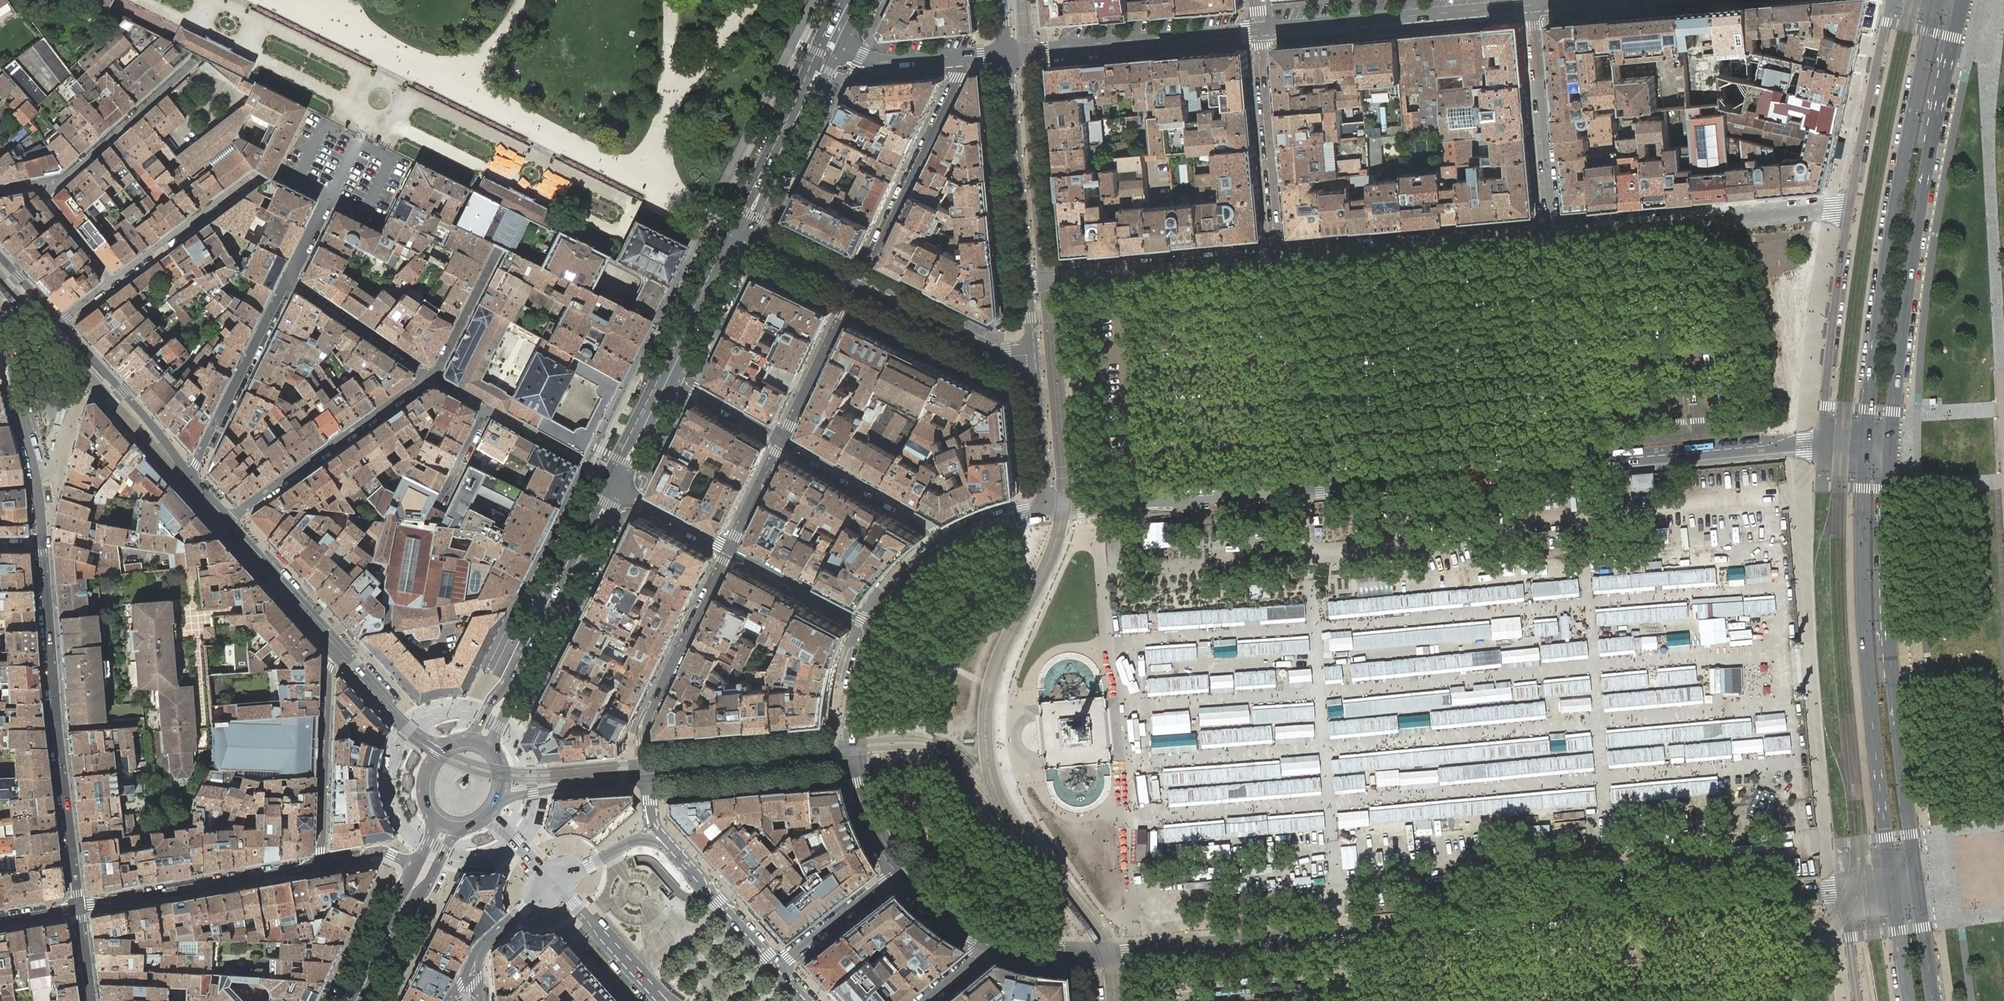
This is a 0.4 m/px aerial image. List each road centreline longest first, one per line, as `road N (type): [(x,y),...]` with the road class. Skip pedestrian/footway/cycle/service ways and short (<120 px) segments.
road 1 (tertiary): [(1086,954),(1892,886)]
road 2 (tertiary): [(1822,446),(1045,511)]
road 3 (secondary): [(1890,450),(1916,231),(1963,0)]
road 4 (secondary): [(1938,0),(1892,229),(1866,449)]
road 5 (secondary): [(1866,449),(1863,606),(1892,886)]
road 6 (secondary): [(1917,883),(1887,608),(1890,450)]
road 7 (residential): [(61,324),(261,175),(329,195),(286,282)]
road 8 (tertiary): [(40,545),(77,907)]
road 9 (secondary): [(609,476),(509,682),(465,739)]
road 10 (residential): [(1851,209),(1553,233)]
road 11 (secondary): [(497,753),(499,726),(620,491)]
road 12 (secondary): [(735,223),(609,476)]
road 13 (tertiary): [(1259,30),(1533,6)]
road 14 (residential): [(1553,233),(1279,257)]
road 15 (residential): [(1279,257),(1026,281)]
road 16 (tertiary): [(1006,51),(1259,30)]
road 17 (residential): [(960,55),(962,73),(859,283)]
road 18 (residential): [(322,863),(77,907)]
road 19 (residential): [(649,779),(650,710),(728,549)]
road 20 (secondary): [(843,0),(735,223)]
road 21 (residential): [(428,378),(228,521)]
road 22 (residential): [(1822,446),(1851,209)]
road 23 (residential): [(0,191),(61,180),(189,65)]
road 24 (residential): [(1026,281),(1006,51)]
road 25 (residential): [(1533,6),(1553,233)]
road 26 (residential): [(1279,257),(1259,30)]
road 27 (residential): [(322,863),(327,666),(341,652)]
road 28 (residential): [(186,472),(286,282)]
road 29 (residential): [(1851,209),(1891,0)]
road 30 (residential): [(649,779),(857,760)]
road 31 (residential): [(782,439),(942,531),(953,546)]
road 32 (secondary): [(367,1000),(415,900),(453,836),(466,829)]
road 33 (secondary): [(750,230),(839,51)]
road 34 (secondary): [(186,472),(61,324)]
road 35 (residential): [(859,283),(1007,357),(1032,355)]
road 36 (residential): [(859,283),(782,439)]
road 37 (secondary): [(341,652),(228,521)]
road 38 (residential): [(286,282),(428,378)]
road 39 (residential): [(728,549),(877,628)]
road 40 (secondary): [(676,379),(750,230)]
road 41 (tertiary): [(777,967),(668,843)]
road 42 (residential): [(777,967),(902,867)]
road 43 (residential): [(1045,511),(1032,355)]
road 44 (tertiary): [(555,886),(660,1000)]
road 45 (residential): [(498,804),(649,779)]
road 46 (secondary): [(415,867),(347,1000)]
road 47 (tertiary): [(36,485),(0,342)]
road 48 (secondary): [(448,744),(411,727),(341,652)]
road 49 (residential): [(484,411),(609,476)]
road 50 (residential): [(494,258),(428,378)]
road 51 (tertiary): [(877,628),(859,682),(857,760)]
road 52 (tertiary): [(668,843),(633,840),(555,886)]
road 53 (secondary): [(620,491),(676,379)]
road 54 (tertiary): [(839,51),(859,62),(960,55)]
road 55 (residential): [(620,491),(728,549)]
road 56 (residential): [(728,549),(782,439)]
road 57 (residential): [(782,439),(676,379)]
road 58 (residential): [(750,230),(859,283)]

